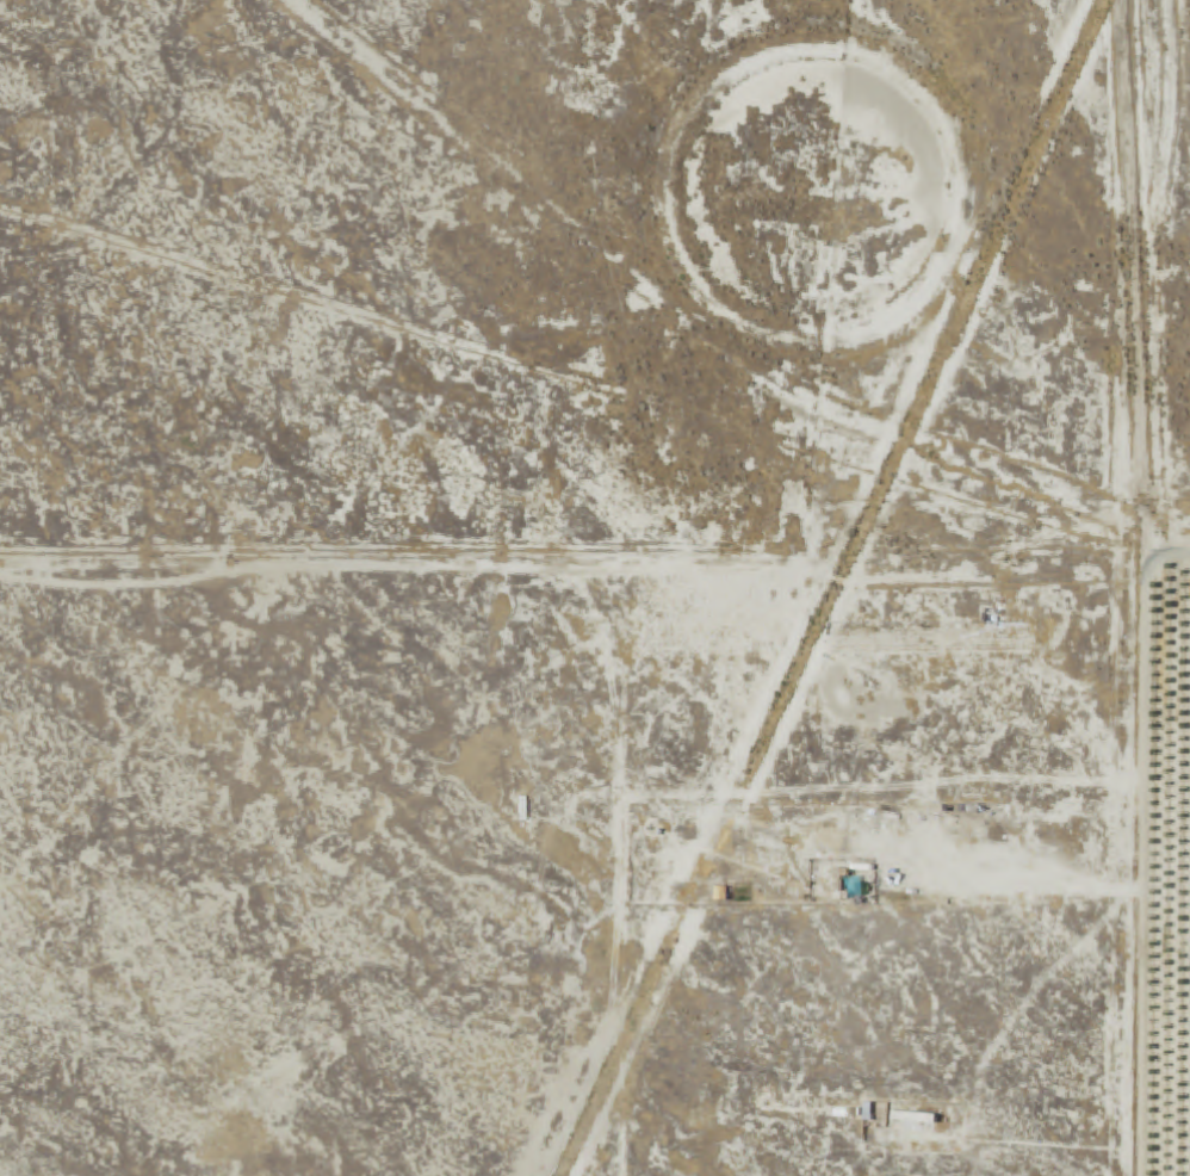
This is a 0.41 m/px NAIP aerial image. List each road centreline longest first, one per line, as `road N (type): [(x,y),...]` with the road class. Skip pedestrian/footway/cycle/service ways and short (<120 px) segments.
road 1 (residential): [(1151,563),(1141,578),(1140,1175)]
road 2 (track): [(1151,563),(1117,0)]

